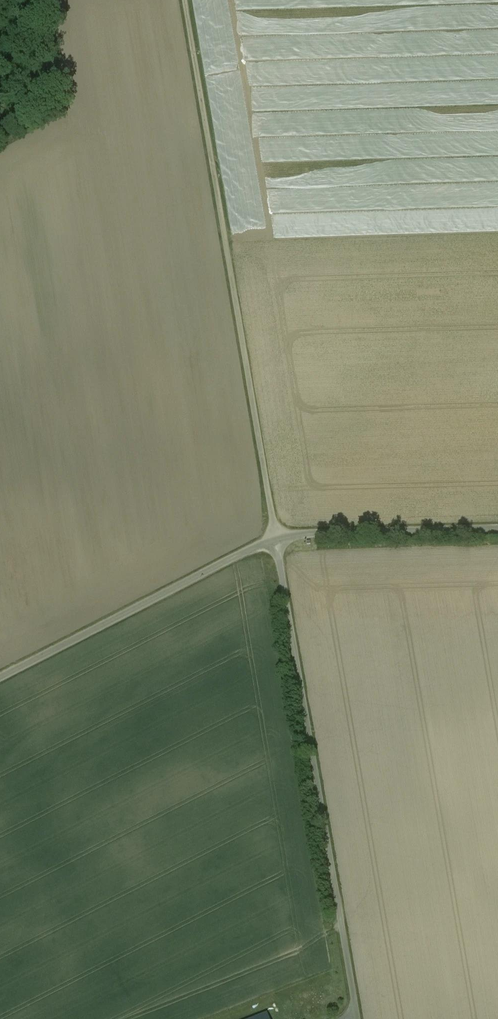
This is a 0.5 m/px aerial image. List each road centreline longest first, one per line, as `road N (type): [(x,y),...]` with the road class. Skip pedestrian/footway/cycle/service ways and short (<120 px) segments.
road 1 (track): [(187,0),(278,540)]
road 2 (unclassified): [(278,540),(357,1018)]
road 3 (unclassified): [(278,540),(0,674)]
road 4 (unclassified): [(497,529),(278,540)]
road 5 (track): [(0,143),(60,105),(46,0)]

